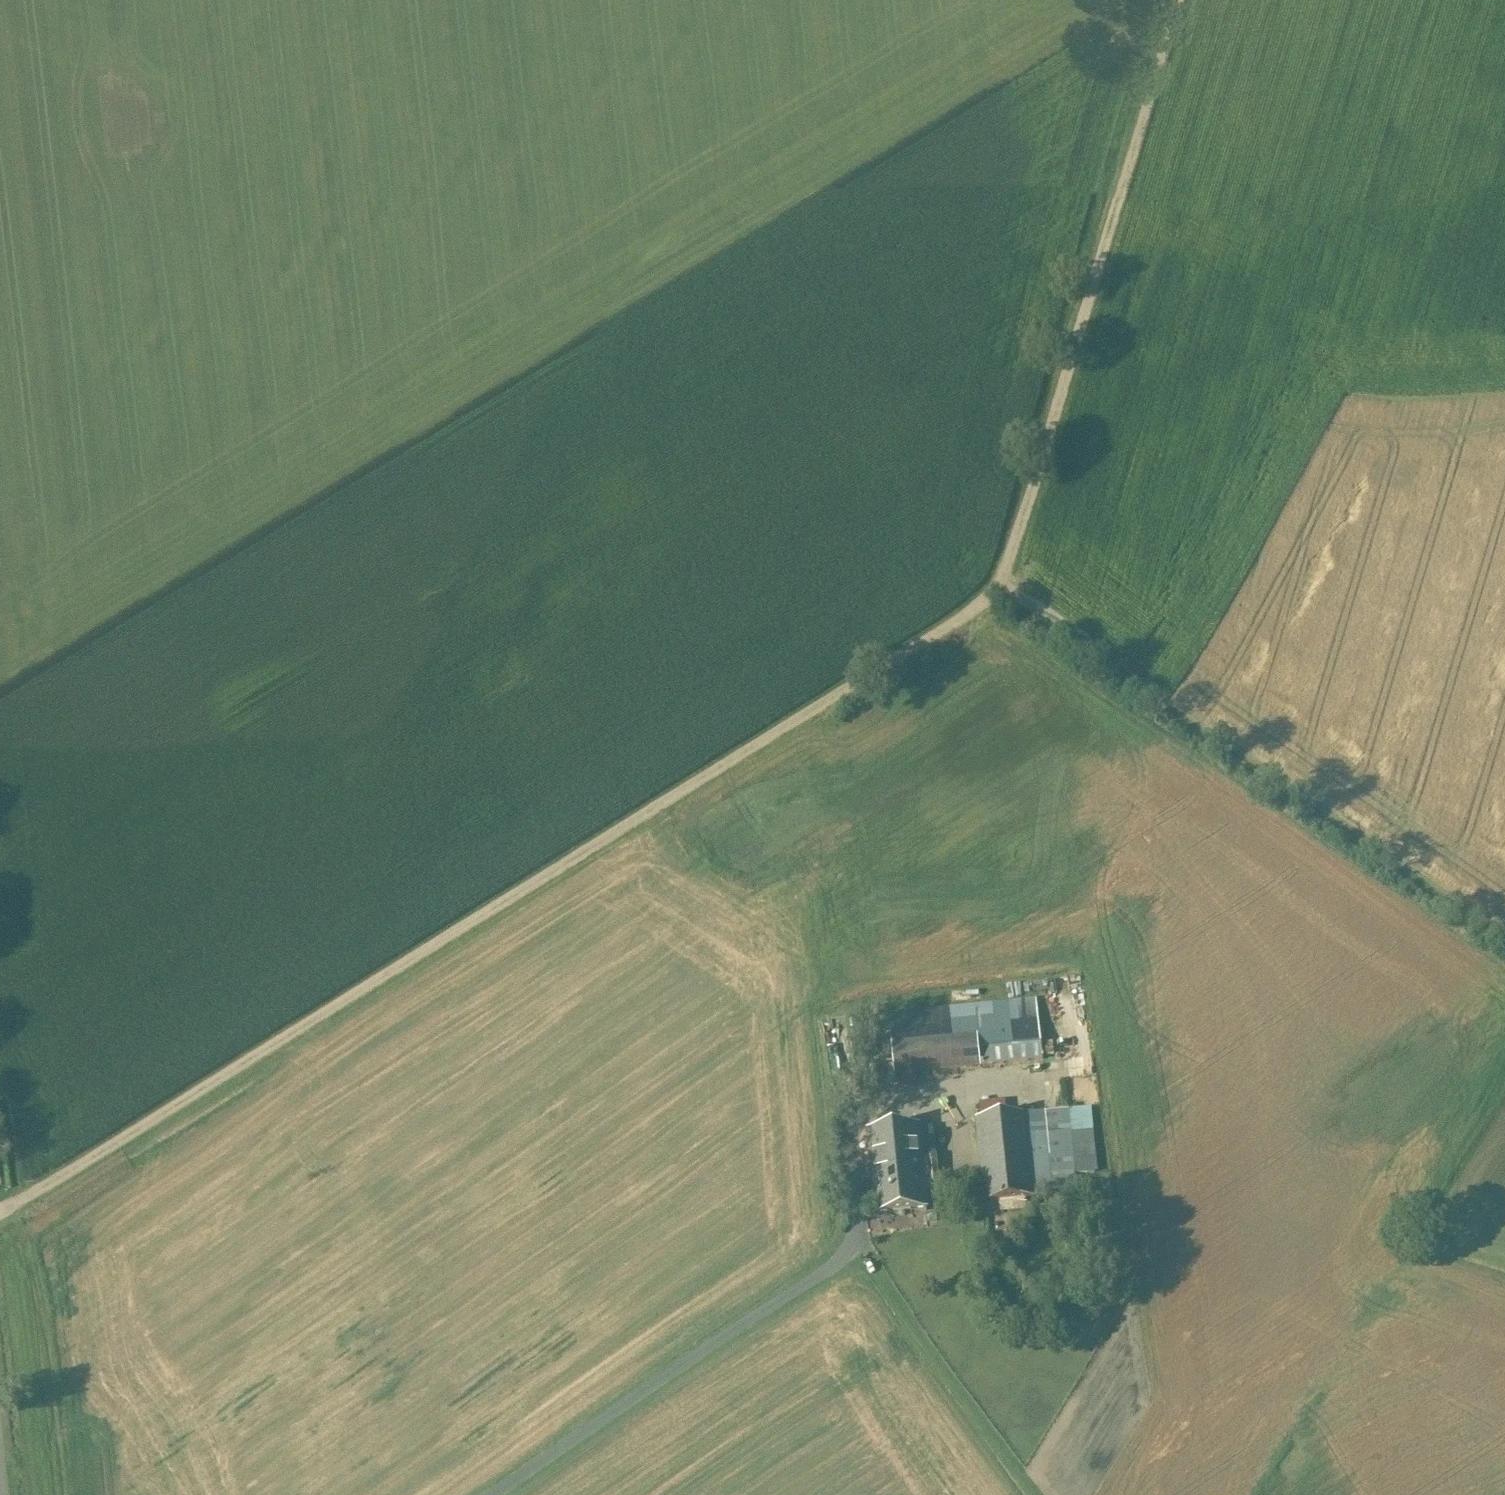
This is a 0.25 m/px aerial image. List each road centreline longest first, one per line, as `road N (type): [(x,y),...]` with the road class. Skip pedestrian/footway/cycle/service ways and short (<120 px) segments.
road 1 (track): [(1035,1494),(861,1251)]

